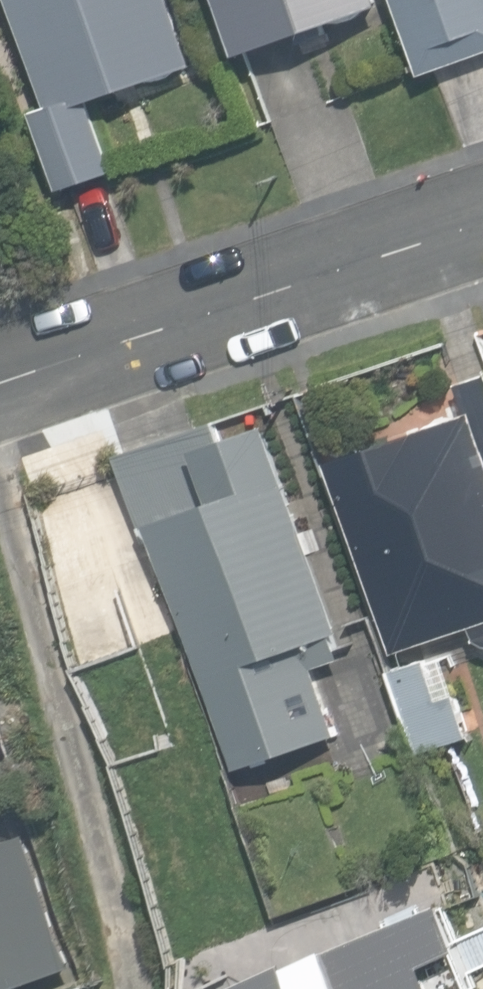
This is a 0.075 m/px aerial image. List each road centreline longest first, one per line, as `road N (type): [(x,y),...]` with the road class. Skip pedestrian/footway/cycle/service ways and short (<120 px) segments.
road 1 (residential): [(482,215),(0,384)]

